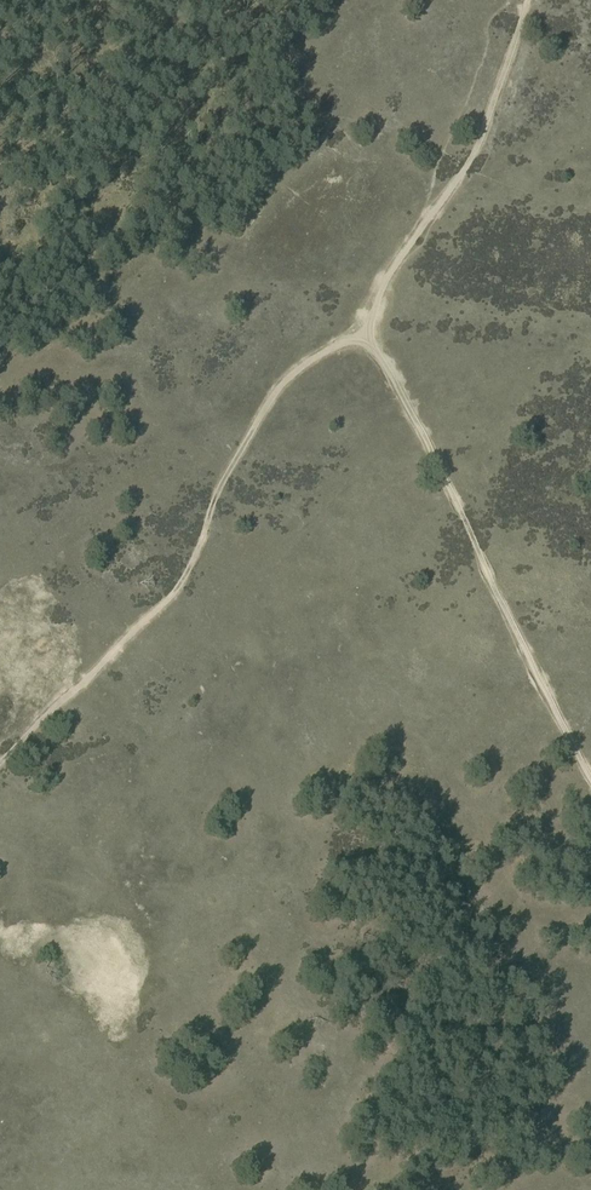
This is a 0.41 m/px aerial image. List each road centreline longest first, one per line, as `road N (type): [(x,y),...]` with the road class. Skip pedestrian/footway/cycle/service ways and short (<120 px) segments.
road 1 (track): [(367,327),(286,373),(153,611),(0,761)]

